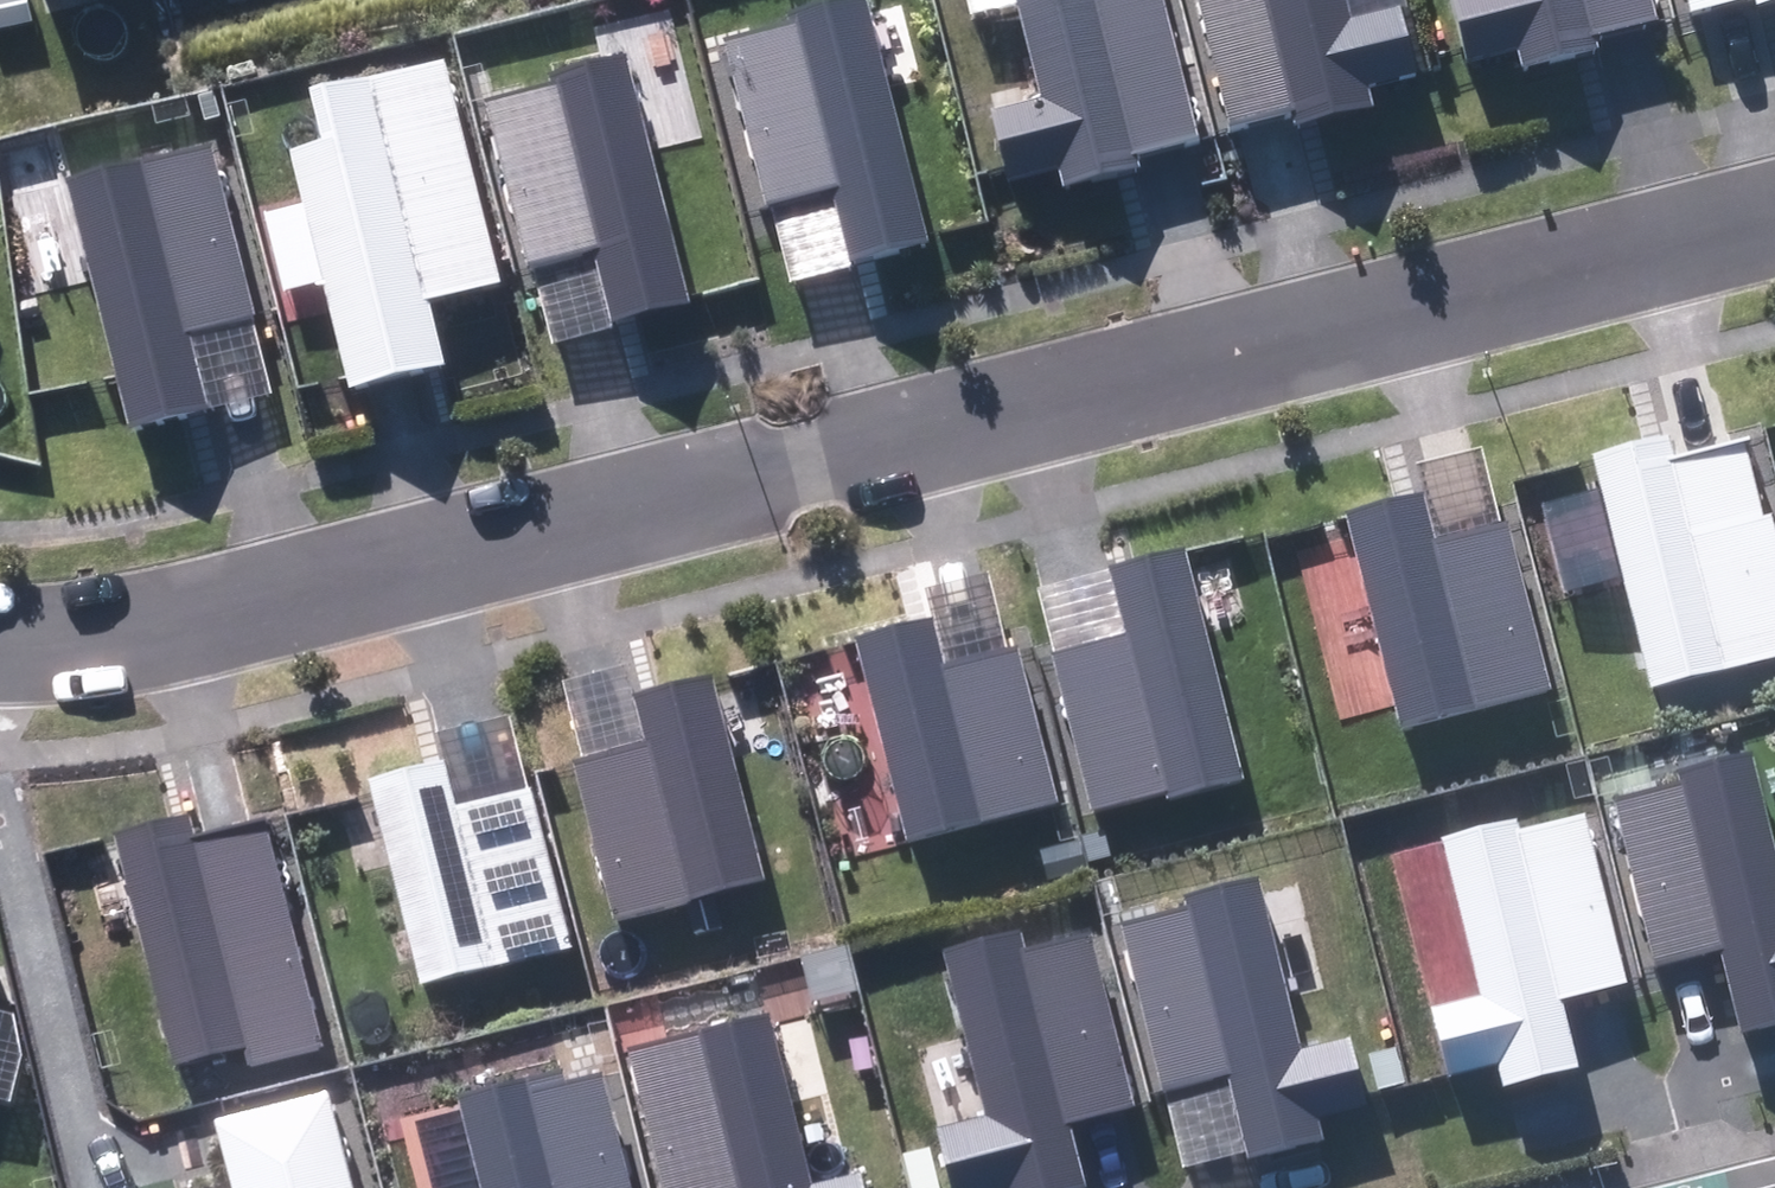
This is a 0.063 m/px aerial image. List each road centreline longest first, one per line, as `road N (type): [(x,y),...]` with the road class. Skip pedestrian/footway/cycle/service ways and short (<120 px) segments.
road 1 (residential): [(1774,214),(121,632),(0,626)]

